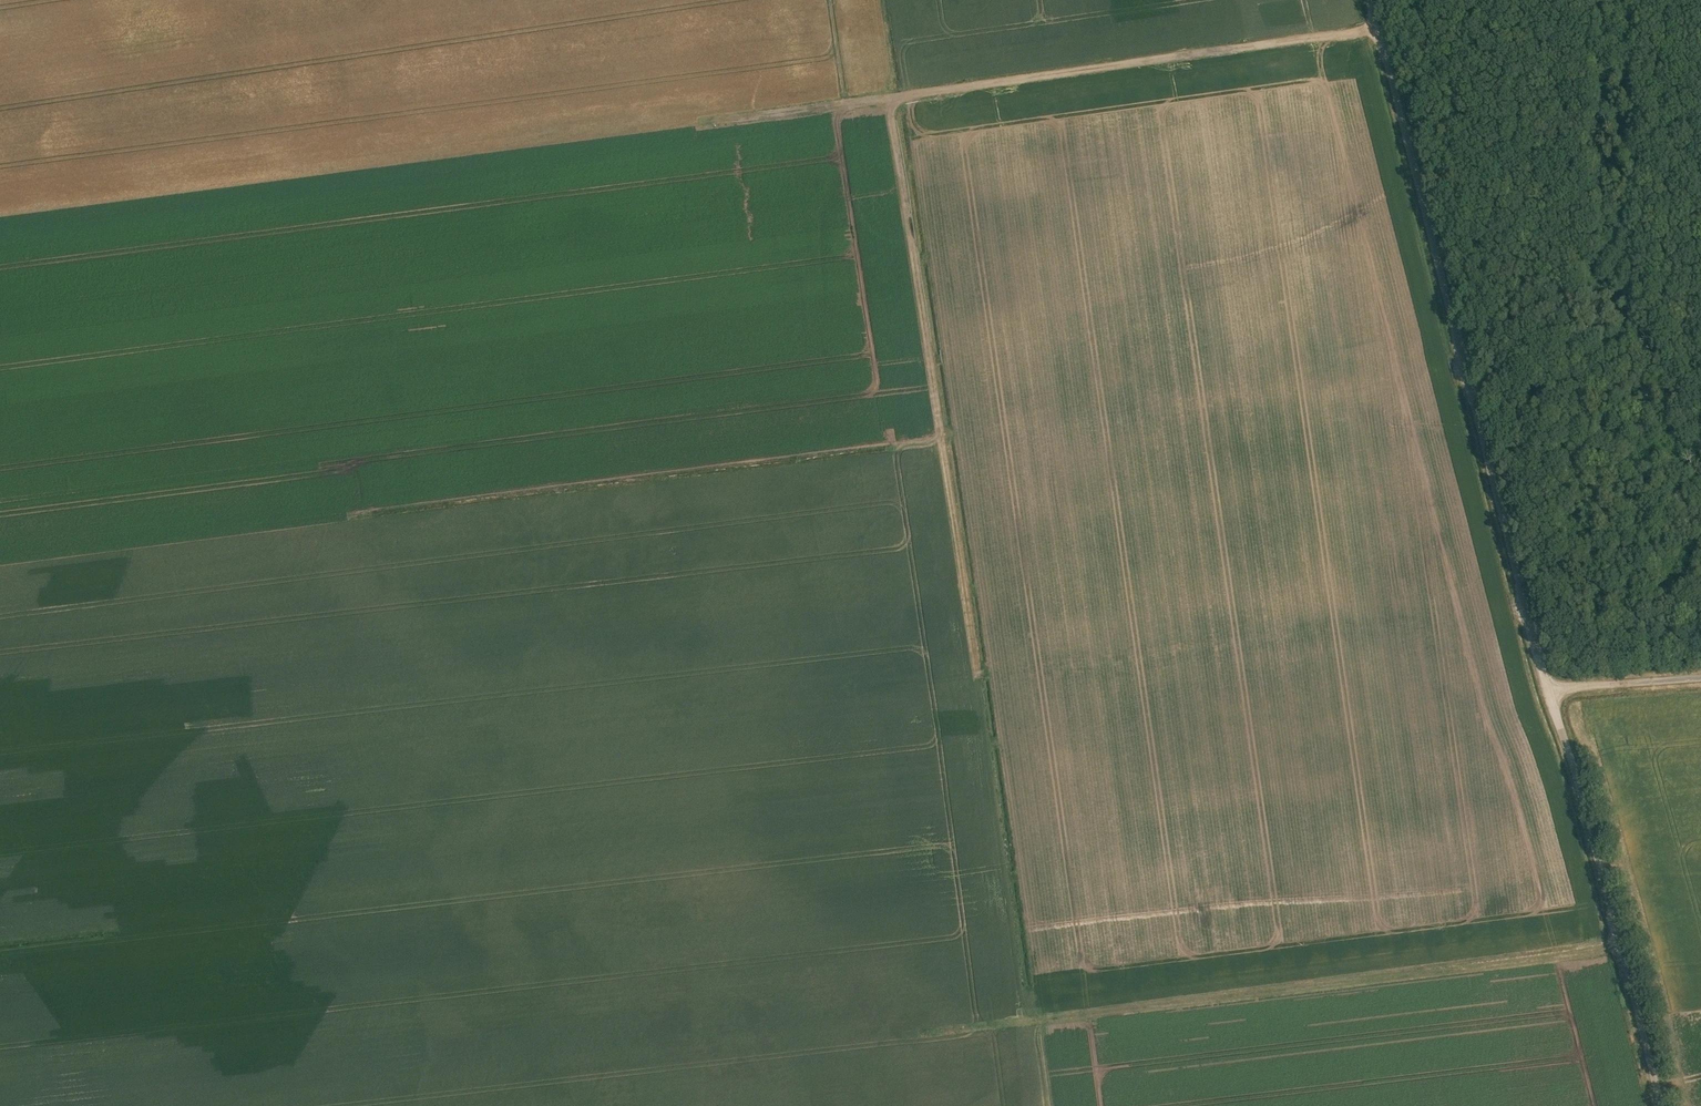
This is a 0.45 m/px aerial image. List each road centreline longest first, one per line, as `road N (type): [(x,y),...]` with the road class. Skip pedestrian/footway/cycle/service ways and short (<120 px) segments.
road 1 (unclassified): [(1547,689),(1372,0)]
road 2 (unclassified): [(1662,1105),(1547,689)]
road 3 (unclassified): [(1547,689),(1700,677)]

